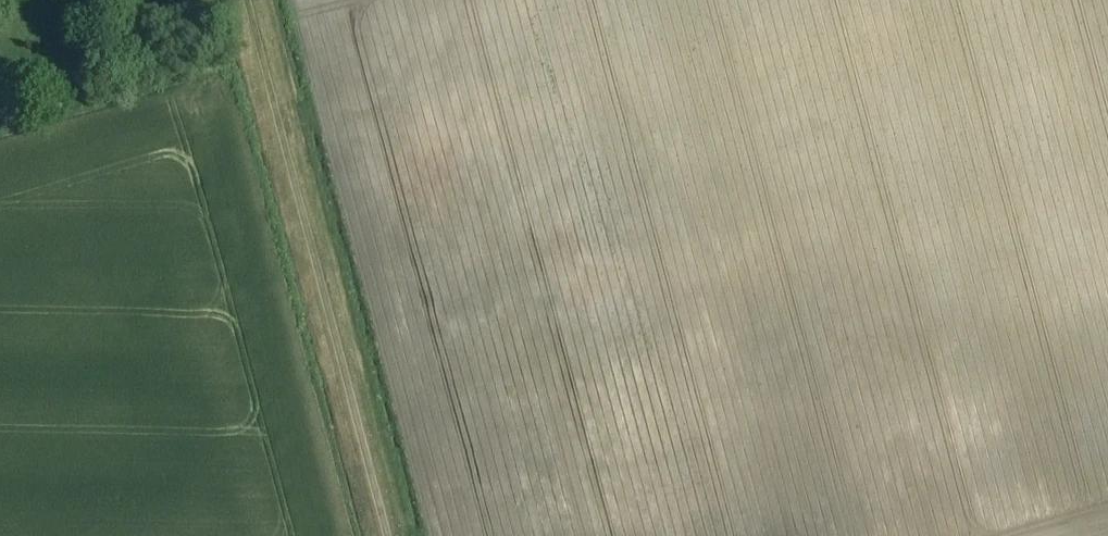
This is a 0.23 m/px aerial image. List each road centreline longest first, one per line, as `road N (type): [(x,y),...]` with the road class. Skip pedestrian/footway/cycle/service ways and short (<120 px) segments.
road 1 (track): [(388,535),(247,0)]

